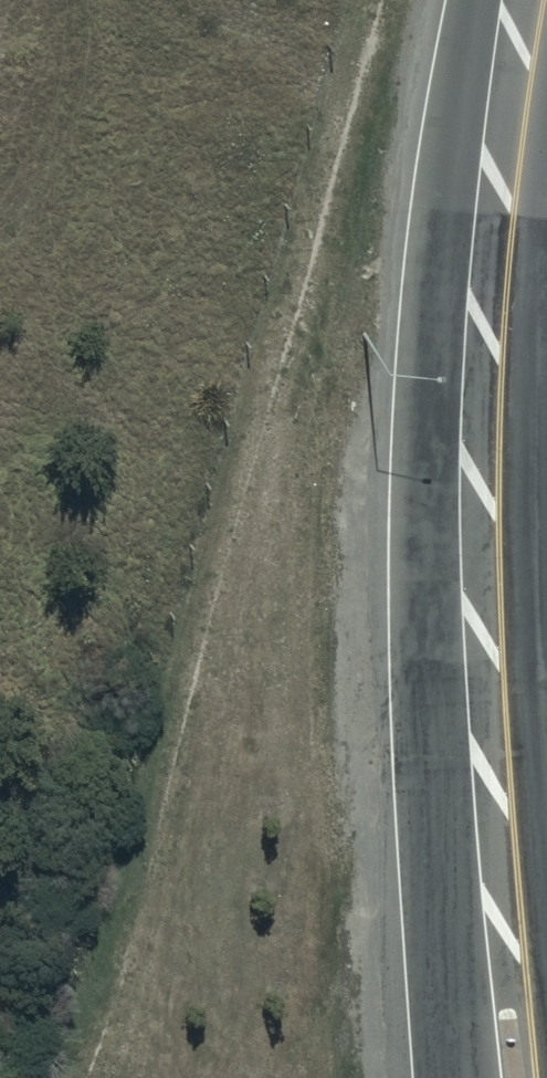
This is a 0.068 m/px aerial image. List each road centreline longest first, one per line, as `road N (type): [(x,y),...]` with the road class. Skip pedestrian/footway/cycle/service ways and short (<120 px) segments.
road 1 (secondary): [(493,782),(515,221),(543,0)]
road 2 (secondary): [(467,1077),(493,782)]
road 3 (track): [(0,234),(42,181),(85,81),(69,0)]
road 4 (secondary): [(493,782),(546,980)]

